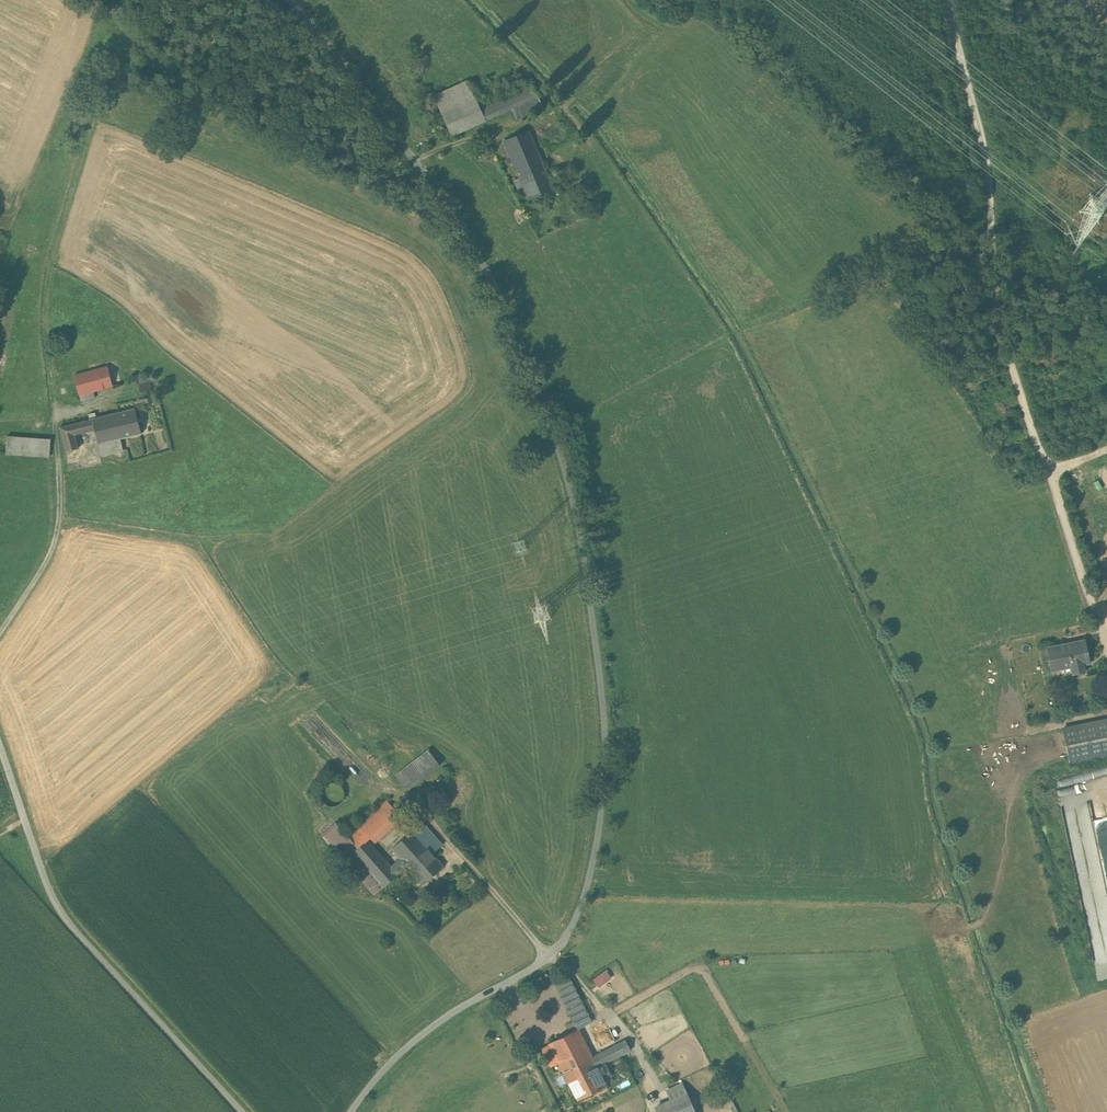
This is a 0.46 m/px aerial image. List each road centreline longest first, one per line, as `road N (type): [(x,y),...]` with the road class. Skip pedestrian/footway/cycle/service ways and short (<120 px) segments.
road 1 (unclassified): [(351,1111),(424,1032),(560,945),(593,865),(606,753),(580,535),(521,341),(474,252),(291,0)]
road 2 (track): [(1099,620),(996,309),(984,149),(947,0)]
road 3 (unclassified): [(0,746),(55,901),(243,1111)]
road 4 (track): [(54,413),(44,306),(54,246),(93,116),(134,53)]

